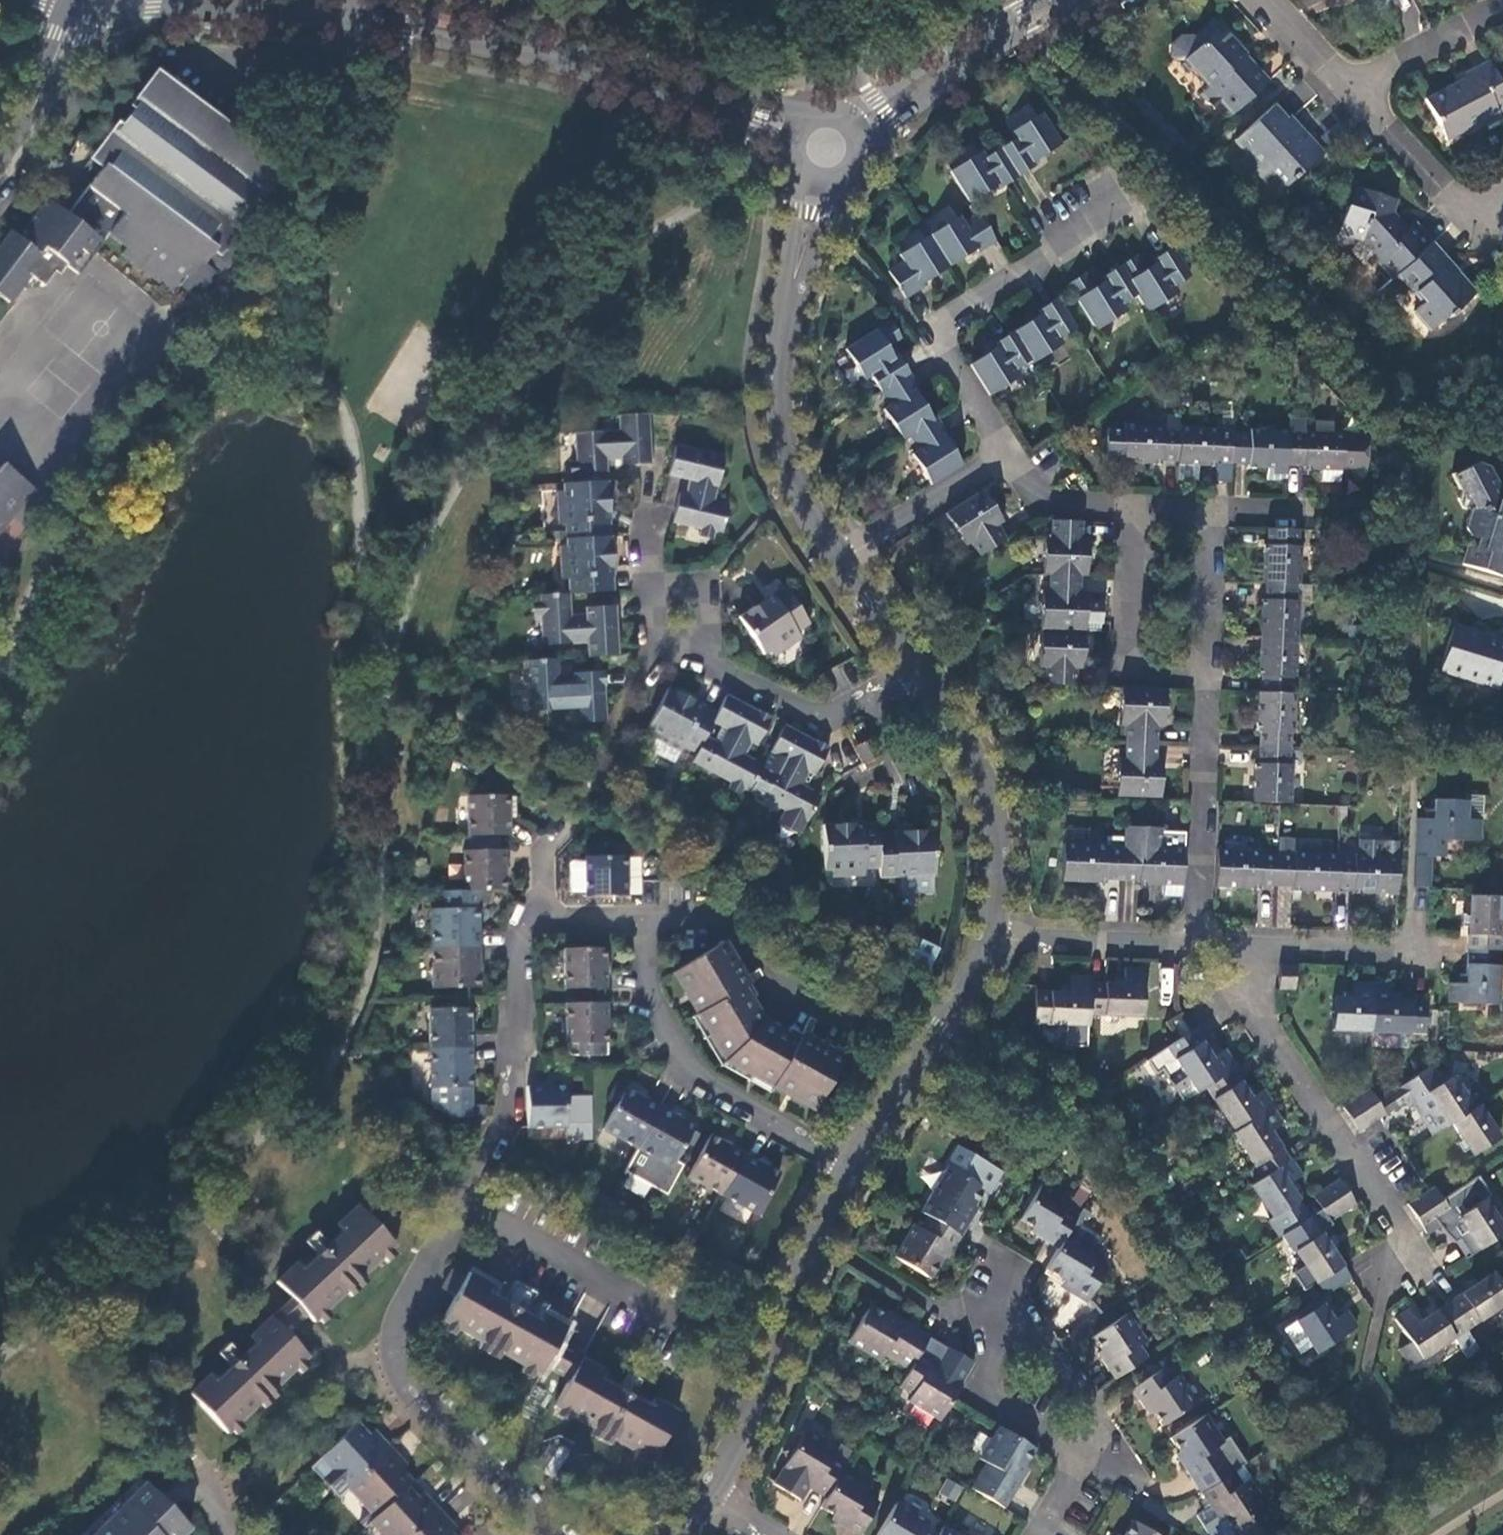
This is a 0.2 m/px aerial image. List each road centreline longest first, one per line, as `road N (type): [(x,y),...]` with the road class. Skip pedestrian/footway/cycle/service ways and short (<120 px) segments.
road 1 (residential): [(543,913),(520,921),(506,1100),(387,1342),(387,1362),(397,1393),(540,1534)]
road 2 (tertiary): [(231,0),(562,60),(704,96),(828,146)]
road 3 (residential): [(856,1176),(702,1088),(648,983),(647,913),(543,913)]
road 4 (residential): [(839,558),(784,485),(778,388),(828,146)]
road 5 (residential): [(1254,953),(1260,1024),(1425,1273),(1383,1298)]
road 6 (residential): [(1003,452),(926,336),(1062,249),(1139,183)]
road 7 (residential): [(709,1500),(774,1376),(856,1176)]
road 8 (residential): [(1085,1468),(1105,1435),(1031,1333),(1000,1316),(974,1327),(987,1365),(972,1394)]
road 9 (residential): [(992,941),(1000,816),(913,668)]
road 10 (tertiary): [(828,146),(1063,0)]
road 11 (residential): [(1189,953),(1206,681)]
road 12 (residential): [(856,1176),(992,941)]
road 13 (residential): [(1124,510),(1119,678),(1206,681)]
road 14 (residential): [(913,668),(877,706),(821,720),(712,667)]
road 15 (residential): [(1502,212),(1462,208),(1355,89)]
road 16 (residential): [(1189,953),(992,941)]
road 17 (residential): [(1003,452),(839,558)]
road 18 (residential): [(712,667),(663,657),(644,597),(658,581),(708,585)]
road 19 (tertiary): [(94,9),(70,35),(0,160)]
road 20 (residential): [(1206,681),(1211,513)]
road 21 (residential): [(1355,89),(1502,12)]
road 22 (residential): [(1401,956),(1254,953)]
road 23 (residential): [(1124,510),(1042,502),(1003,452)]
road 24 (residential): [(972,1394),(1085,1468)]
road 25 (residential): [(913,668),(839,558)]
road 26 (residential): [(1355,89),(1272,0)]

